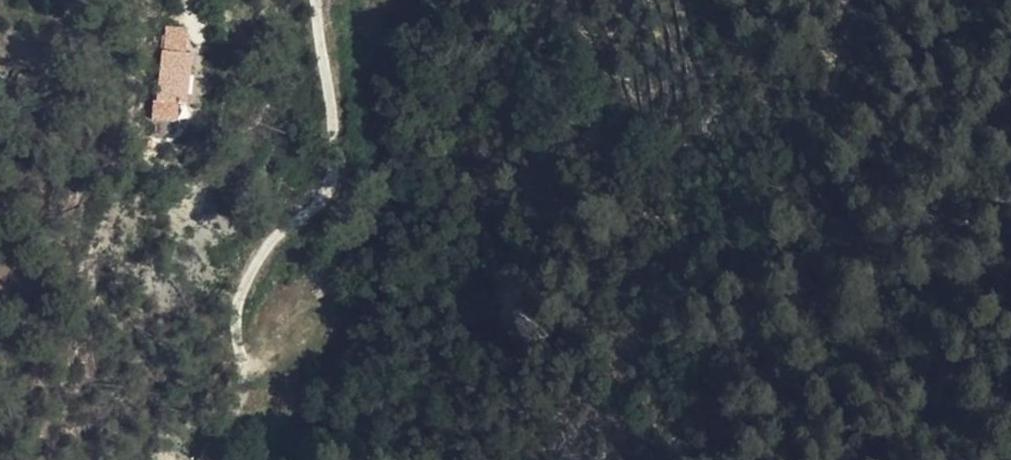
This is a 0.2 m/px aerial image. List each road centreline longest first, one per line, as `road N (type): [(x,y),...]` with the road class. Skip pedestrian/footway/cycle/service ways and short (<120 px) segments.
road 1 (track): [(206,459),(242,393),(246,280),(329,189),(335,155),(313,0)]

